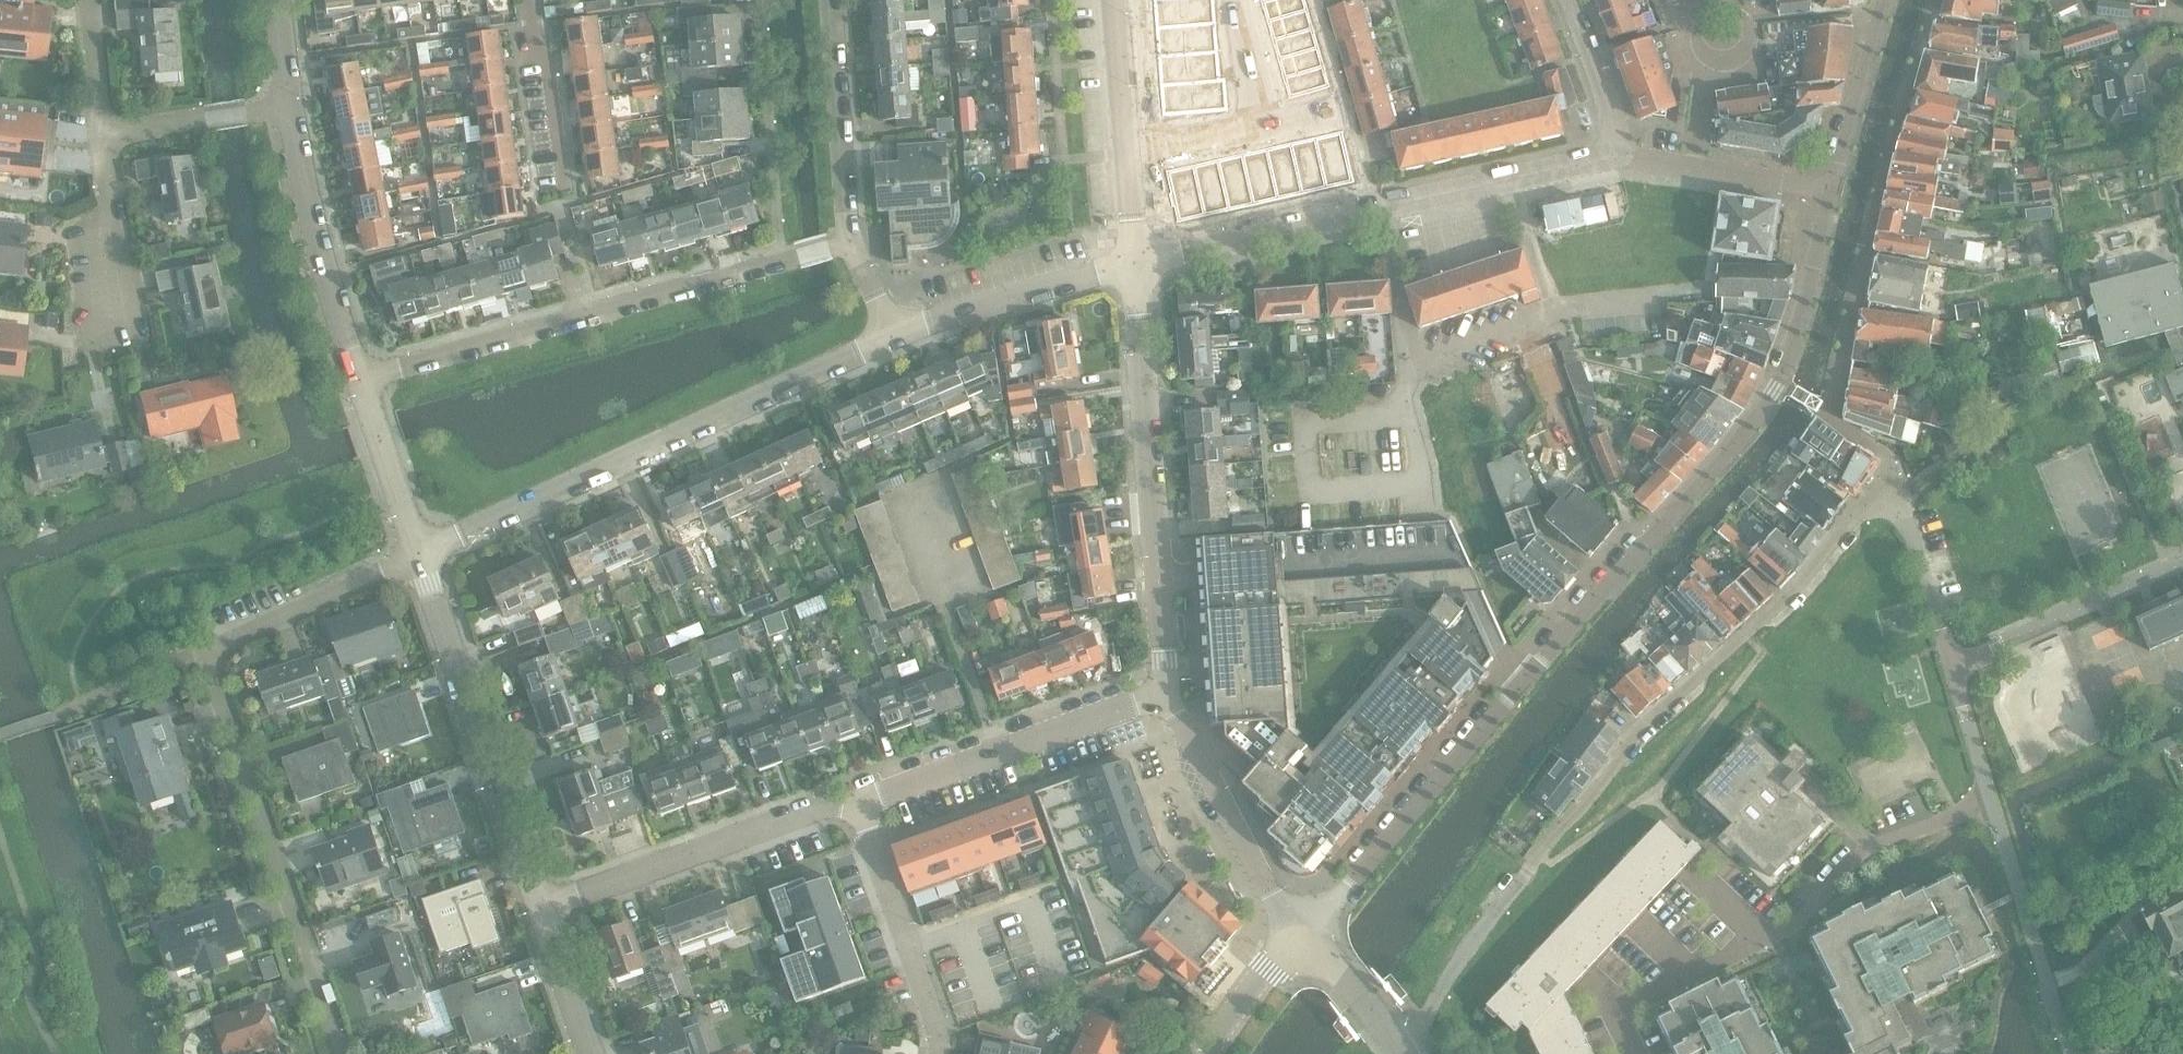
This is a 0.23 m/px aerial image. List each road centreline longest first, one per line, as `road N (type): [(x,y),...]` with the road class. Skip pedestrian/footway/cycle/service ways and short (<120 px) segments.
road 1 (residential): [(1897,493),(1858,513),(1807,576),(1646,723),(1465,950),(1407,1053)]
road 2 (residential): [(1779,384),(1720,464),(1304,940)]
road 3 (residential): [(345,1053),(206,651),(420,557)]
road 4 (residential): [(888,337),(420,557)]
road 5 (residential): [(359,379),(847,244)]
road 6 (residential): [(1613,157),(1135,262)]
road 7 (residential): [(1166,694),(1135,262)]
road 8 (residential): [(1830,419),(1891,152),(1936,0)]
road 9 (secondary): [(538,908),(420,557)]
road 10 (residential): [(538,908),(858,799)]
road 11 (residential): [(858,799),(1166,694)]
road 12 (residential): [(1992,802),(1897,493)]
road 13 (residential): [(1166,694),(1274,901),(1304,940)]
road 14 (secondary): [(359,379),(290,115)]
road 15 (residential): [(938,1053),(941,1019),(858,799)]
road 16 (residential): [(2071,1053),(1992,802)]
road 17 (residential): [(1135,262),(1114,0)]
road 18 (residential): [(1135,262),(888,337)]
road 19 (residential): [(1788,928),(1869,848),(1992,802)]
road 20 (residential): [(847,244),(830,0)]
road 21 (residential): [(123,347),(98,127)]
road 22 (residential): [(1831,193),(1885,0)]
road 23 (residential): [(1831,193),(1779,384)]
road 24 (residential): [(98,127),(290,115)]
road 25 (residential): [(565,186),(550,65),(535,38),(530,0)]
road 26 (secondary): [(420,557),(359,379)]
road 27 (residential): [(1613,157),(1614,117),(1571,0)]
road 28 (secondary): [(589,1053),(538,908)]
road 29 (residential): [(1213,1053),(1246,996),(1304,940)]
road 30 (residential): [(1831,193),(1693,166)]
road 31 (residential): [(98,127),(84,0)]

